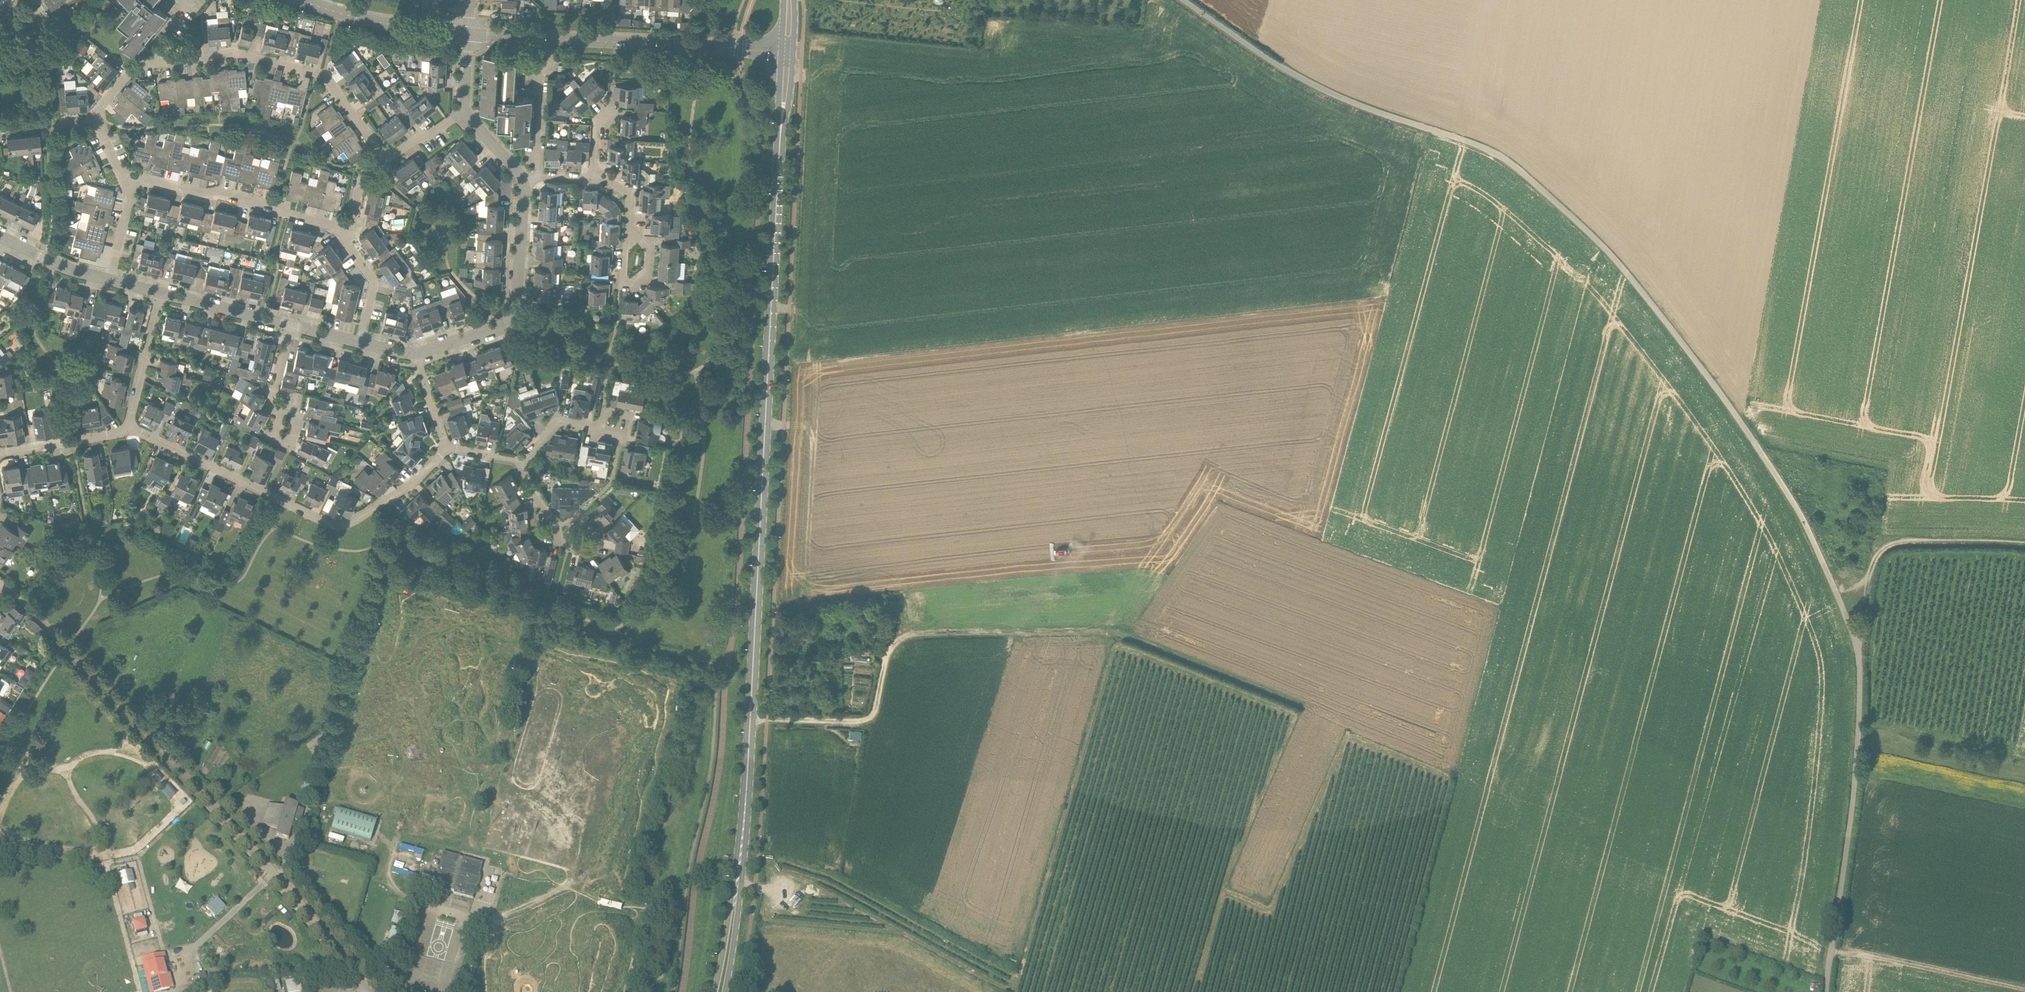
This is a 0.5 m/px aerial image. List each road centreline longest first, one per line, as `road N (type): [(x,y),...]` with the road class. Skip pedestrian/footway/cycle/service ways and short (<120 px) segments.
road 1 (secondary): [(743,833),(788,51)]
road 2 (unclassified): [(367,991),(250,845),(57,638)]
road 3 (track): [(1100,632),(909,636),(886,655),(869,717),(750,718)]
road 4 (residential): [(449,450),(375,508),(338,523),(153,433),(128,429)]
road 5 (residential): [(98,122),(127,71),(235,54),(322,75),(384,159)]
road 6 (tertiary): [(788,51),(466,34)]
road 7 (track): [(2024,546),(1886,548),(1872,567),(1859,647)]
road 8 (residential): [(515,174),(515,305),(489,331),(418,354)]
road 9 (residential): [(345,240),(334,226),(273,206),(125,182)]
road 10 (tertiary): [(466,34),(383,25),(297,0)]
road 11 (secondary): [(743,833),(715,991)]
road 12 (secondary): [(725,991),(743,833)]
road 13 (residential): [(128,429),(157,293)]
road 14 (residential): [(288,324),(157,293)]
road 15 (residential): [(128,429),(0,450)]
road 16 (residential): [(515,463),(562,423),(629,424)]
road 17 (residential): [(515,463),(548,525),(598,538)]

